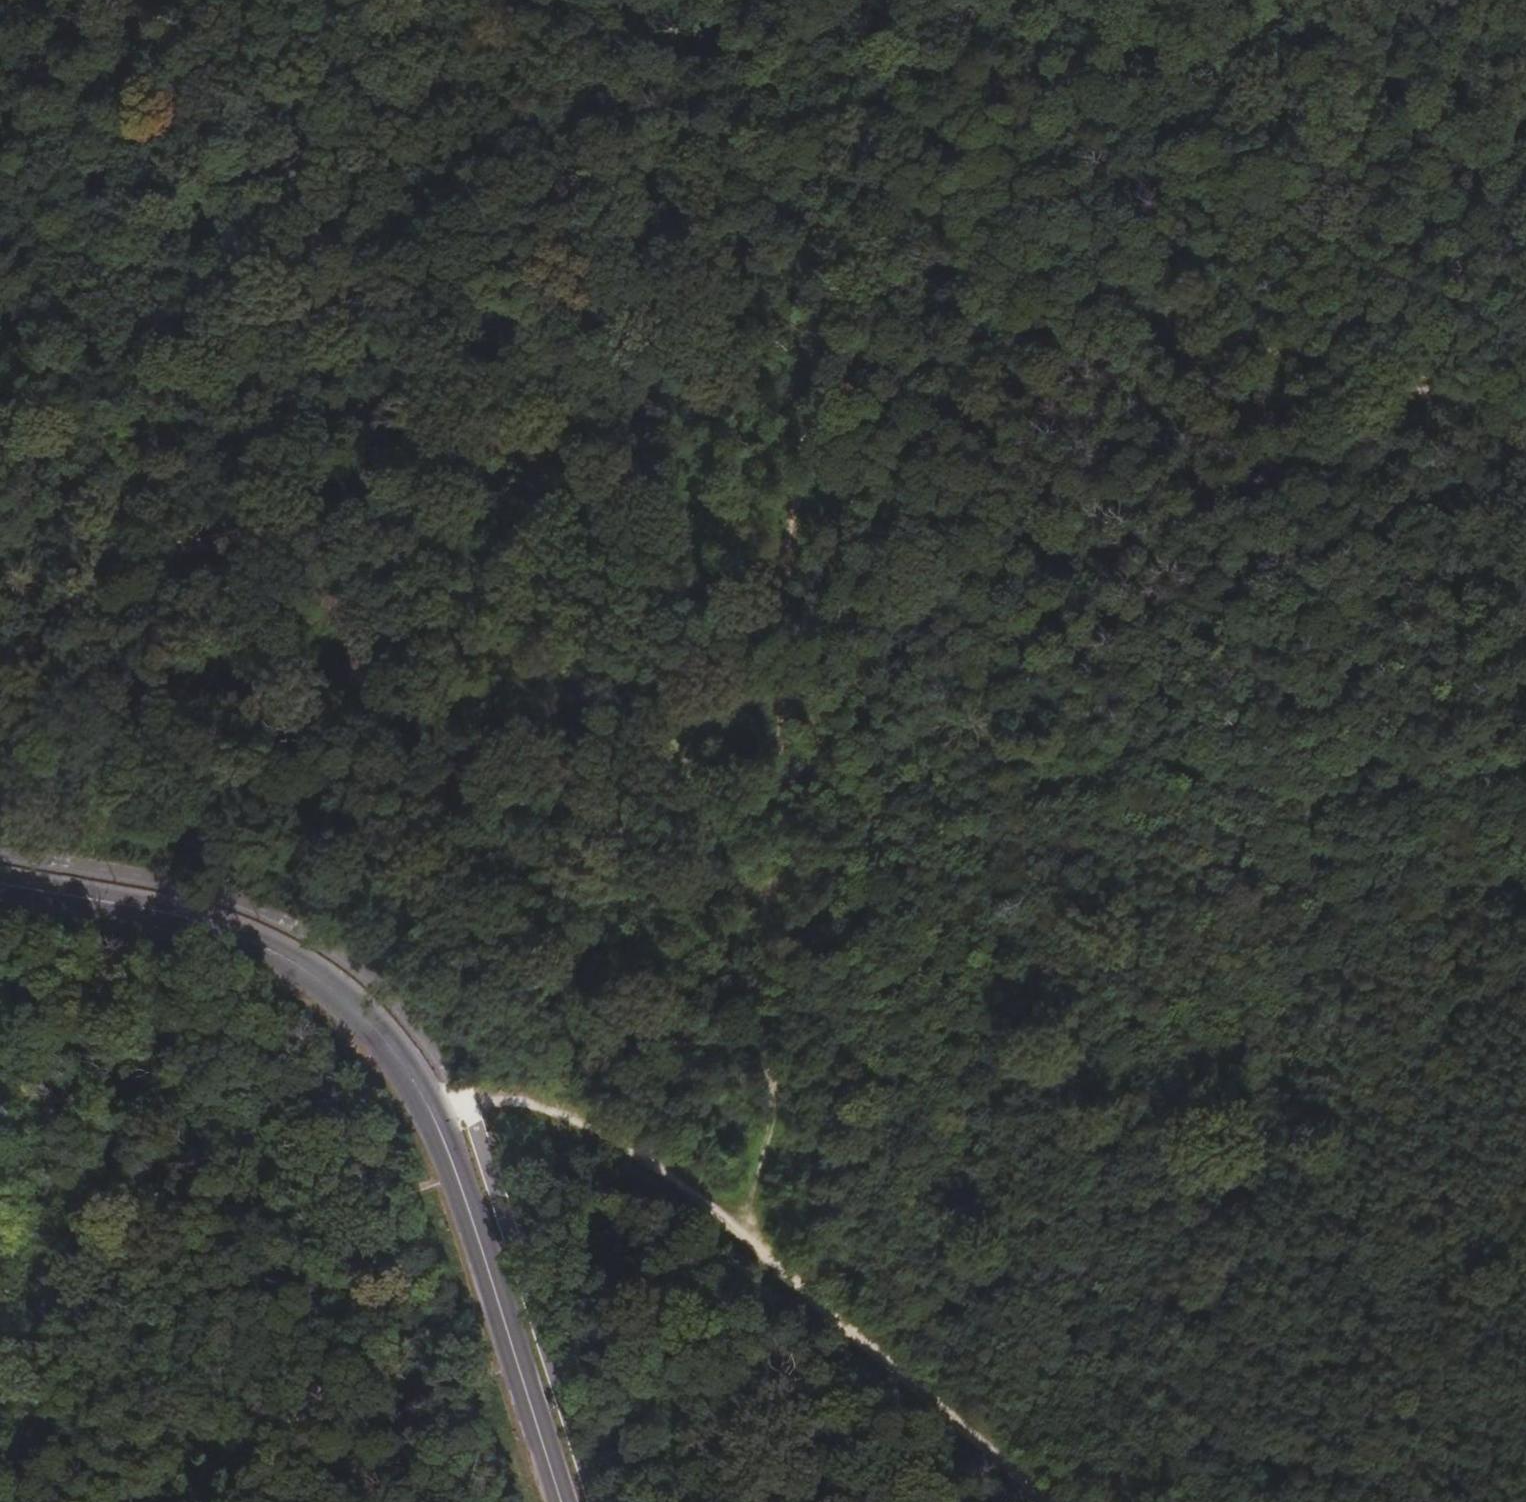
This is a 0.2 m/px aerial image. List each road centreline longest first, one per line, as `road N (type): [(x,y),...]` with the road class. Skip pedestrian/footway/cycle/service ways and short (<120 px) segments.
road 1 (secondary): [(0,885),(199,923),(269,949),(340,992),(404,1068),(430,1116),(466,1203),(562,1501)]
road 2 (track): [(1036,1501),(658,1163),(532,1104),(451,1107),(430,1116)]

